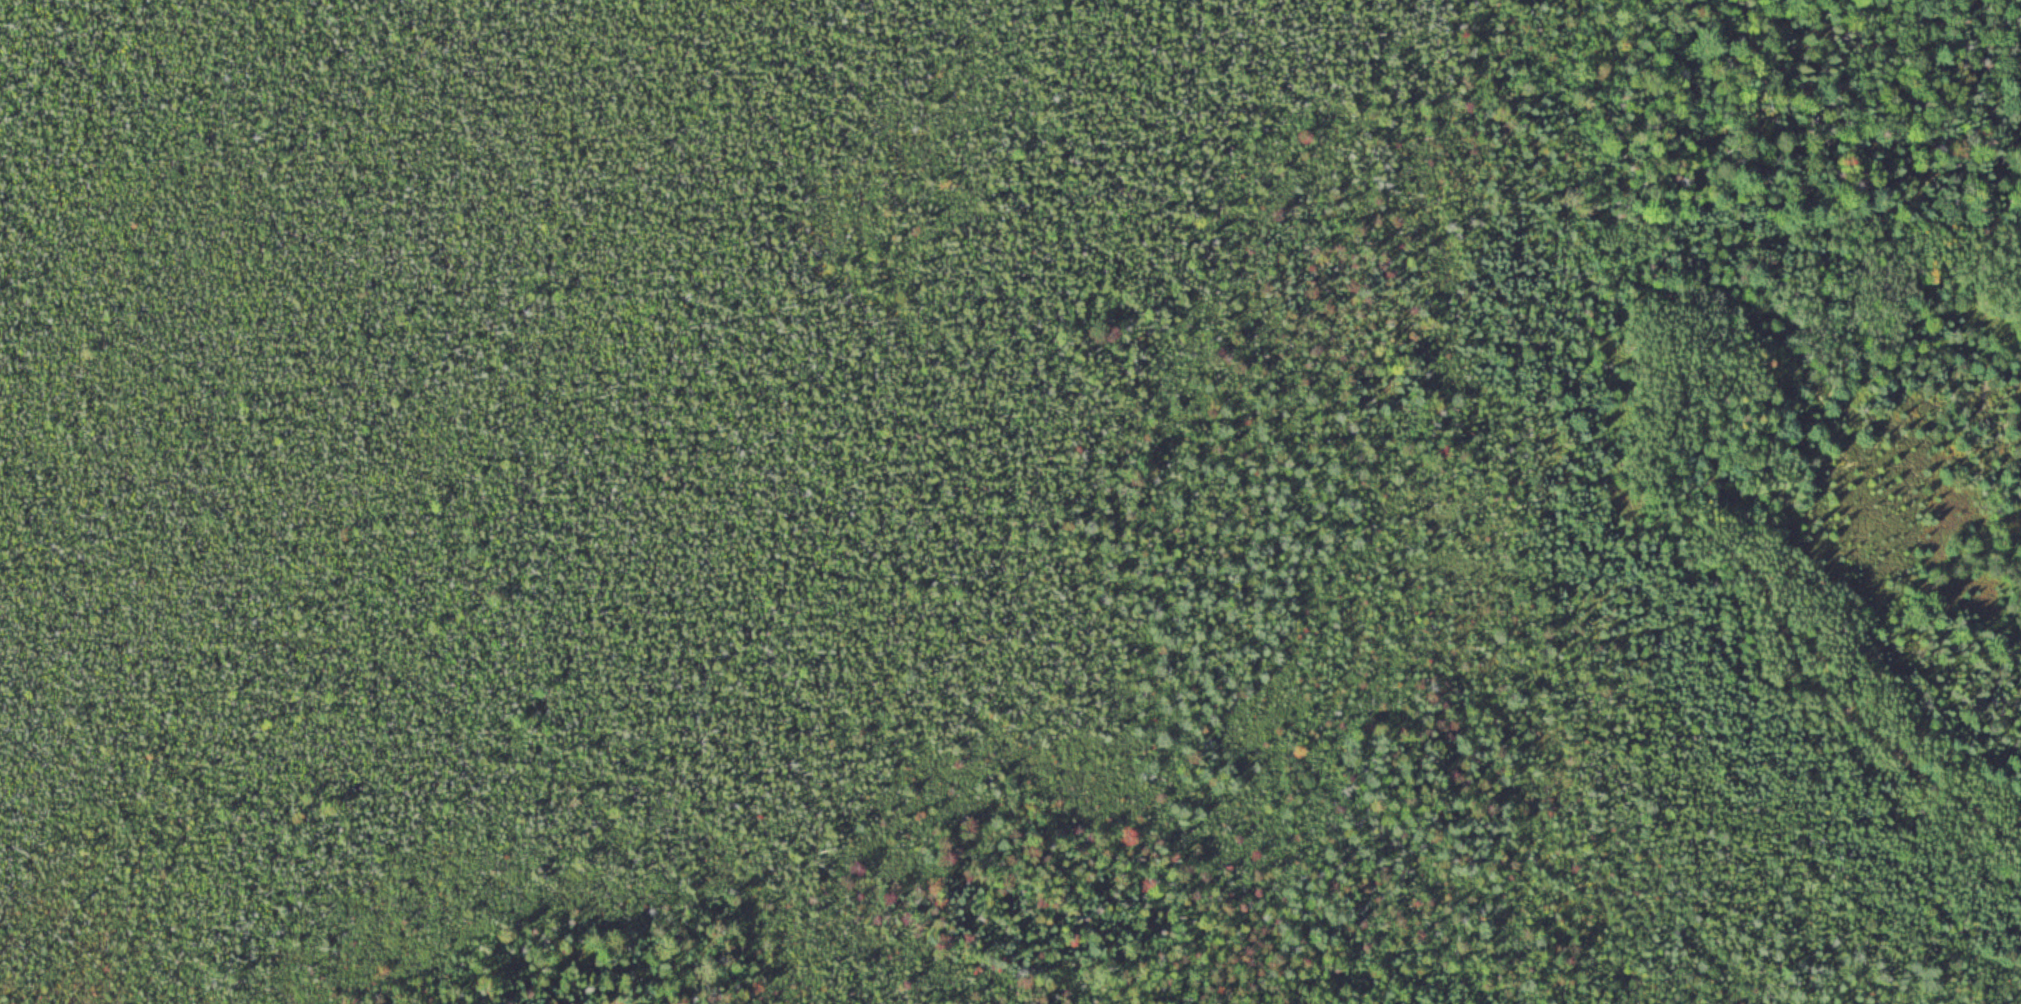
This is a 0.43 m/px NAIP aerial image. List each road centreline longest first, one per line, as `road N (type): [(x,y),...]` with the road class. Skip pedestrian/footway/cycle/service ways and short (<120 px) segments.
road 1 (track): [(1737,0),(1745,44),(1729,76),(1668,116),(1632,158),(1625,207),(1647,408),(1742,513),(1808,633),(1854,695),(1941,729),(2020,824)]

